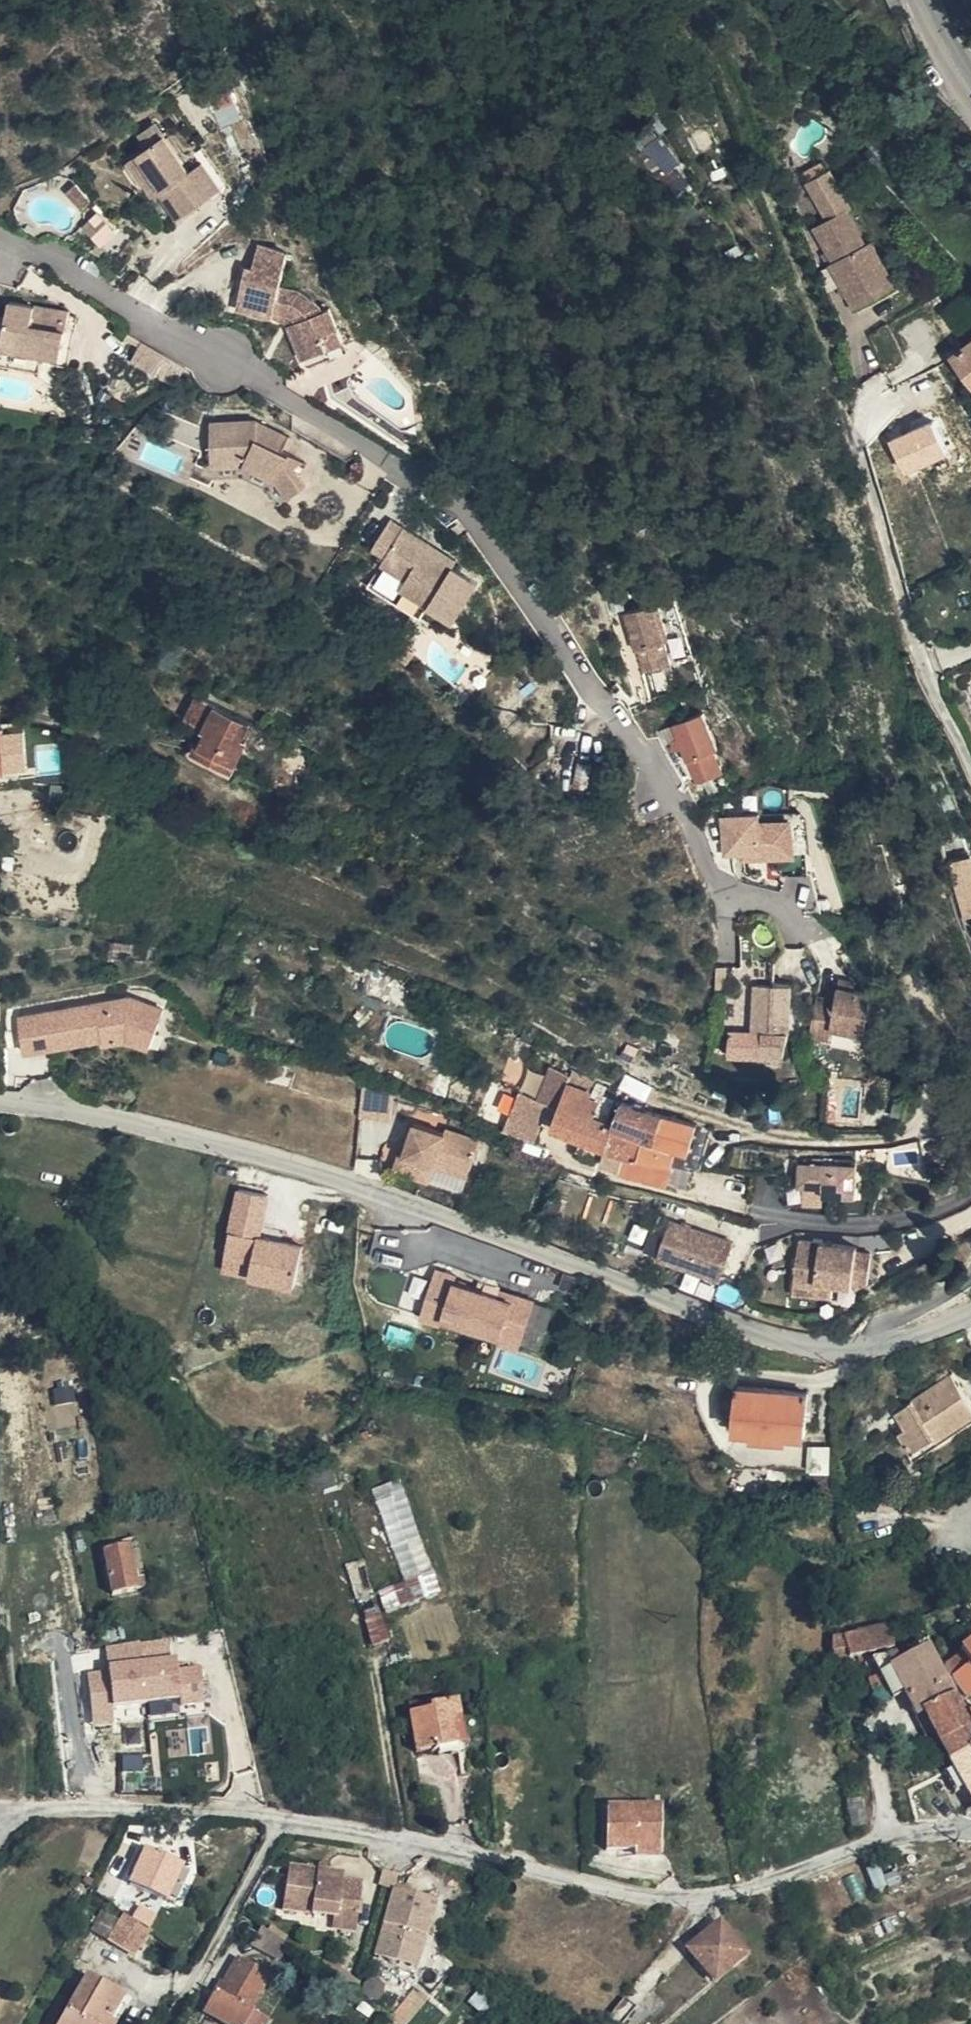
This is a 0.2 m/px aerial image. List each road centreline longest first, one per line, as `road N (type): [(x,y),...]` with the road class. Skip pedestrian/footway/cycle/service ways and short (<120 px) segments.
road 1 (residential): [(970,1311),(885,1342),(795,1341),(117,1114),(0,1104)]
road 2 (residential): [(0,230),(385,453),(474,516),(573,662),(639,742),(727,889)]
road 3 (residential): [(970,1828),(922,1826),(763,1883),(669,1897),(248,1812),(35,1807),(13,1812),(0,1831)]

